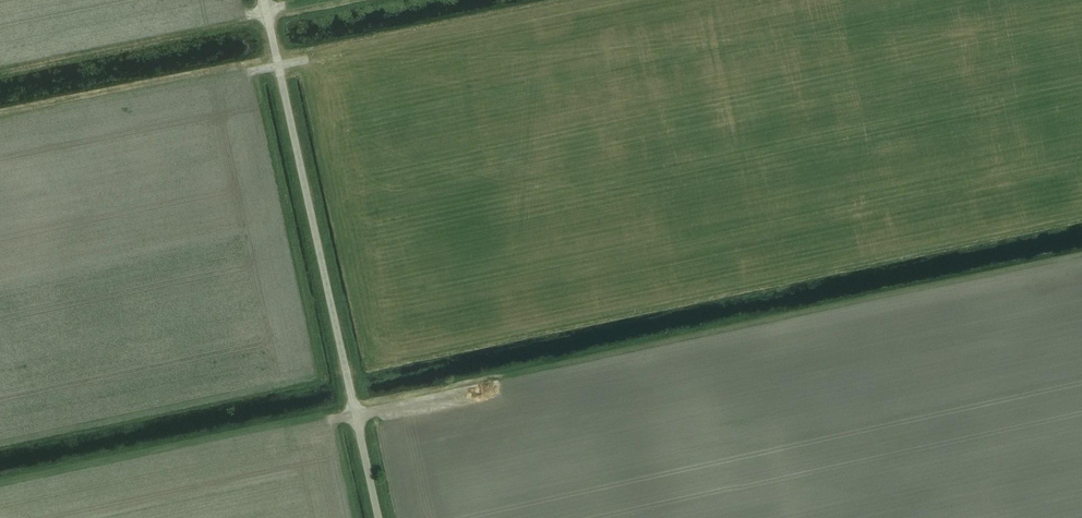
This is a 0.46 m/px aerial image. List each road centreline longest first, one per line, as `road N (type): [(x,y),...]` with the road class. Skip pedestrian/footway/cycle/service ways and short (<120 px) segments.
road 1 (unclassified): [(378,517),(263,0)]

